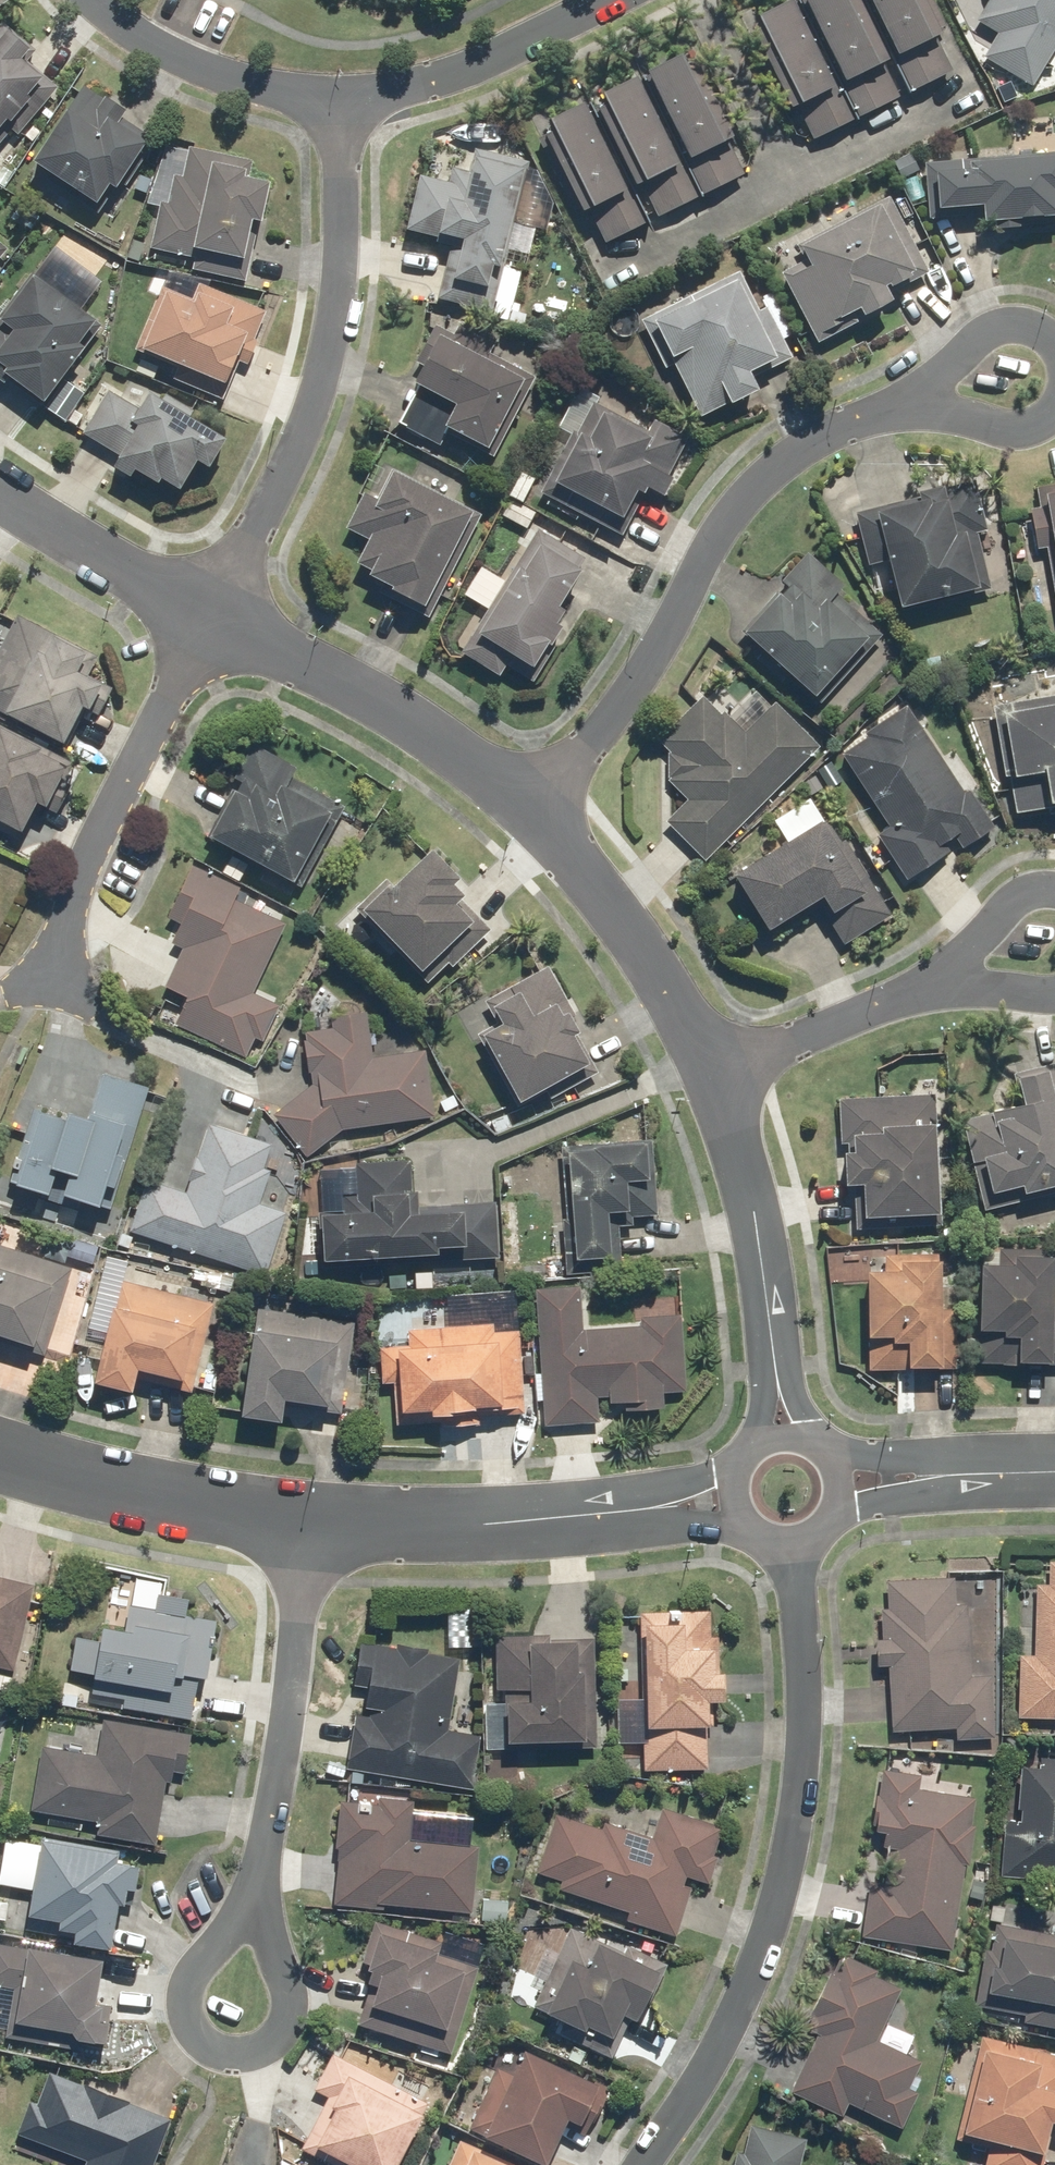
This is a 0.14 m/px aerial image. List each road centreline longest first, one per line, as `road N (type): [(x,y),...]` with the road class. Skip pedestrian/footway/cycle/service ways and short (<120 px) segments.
road 1 (residential): [(642,2164),(697,2085),(773,1914),(800,1753),(788,1548)]
road 2 (residential): [(534,817),(624,698),(747,495),(820,437),(887,409)]
road 3 (residential): [(200,614),(314,408),(342,283),(343,101)]
road 4 (residential): [(39,987),(200,614)]
road 5 (residential): [(200,614),(356,692),(450,749),(534,817)]
road 6 (residential): [(258,1897),(290,1721),(305,1519)]
road 7 (residential): [(305,1519),(495,1525),(662,1506)]
road 8 (residential): [(258,1897),(191,1966),(183,1990),(192,2026),(221,2054),(267,2050),(291,2018),(284,1976)]
road 9 (residential): [(534,817),(667,988),(713,1079)]
road 10 (residential): [(0,1452),(52,1470),(305,1519)]
road 11 (residential): [(713,1079),(755,1224),(779,1375)]
road 12 (residential): [(343,101),(483,66),(616,0)]
road 13 (residential): [(90,0),(179,62),(257,91),(343,101)]
road 14 (residential): [(713,1079),(938,968)]
road 15 (residential): [(0,493),(200,614)]
road 16 (residential): [(887,409),(993,326),(1021,326),(1054,346)]
road 17 (residential): [(938,968),(1018,895),(1054,890)]

